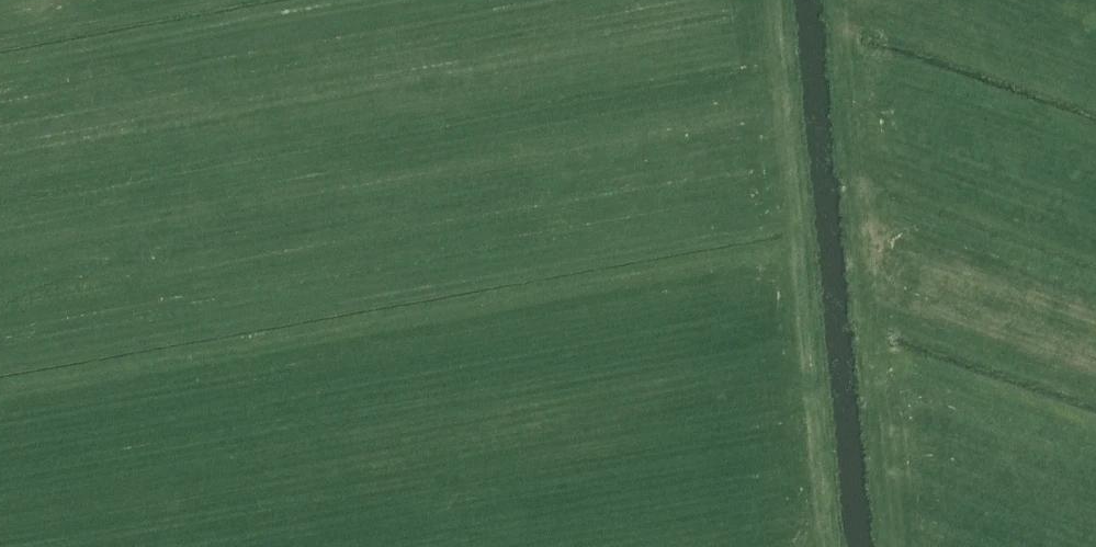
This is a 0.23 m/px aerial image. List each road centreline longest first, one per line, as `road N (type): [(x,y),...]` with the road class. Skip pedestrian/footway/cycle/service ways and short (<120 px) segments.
road 1 (track): [(783,0),(834,546)]

